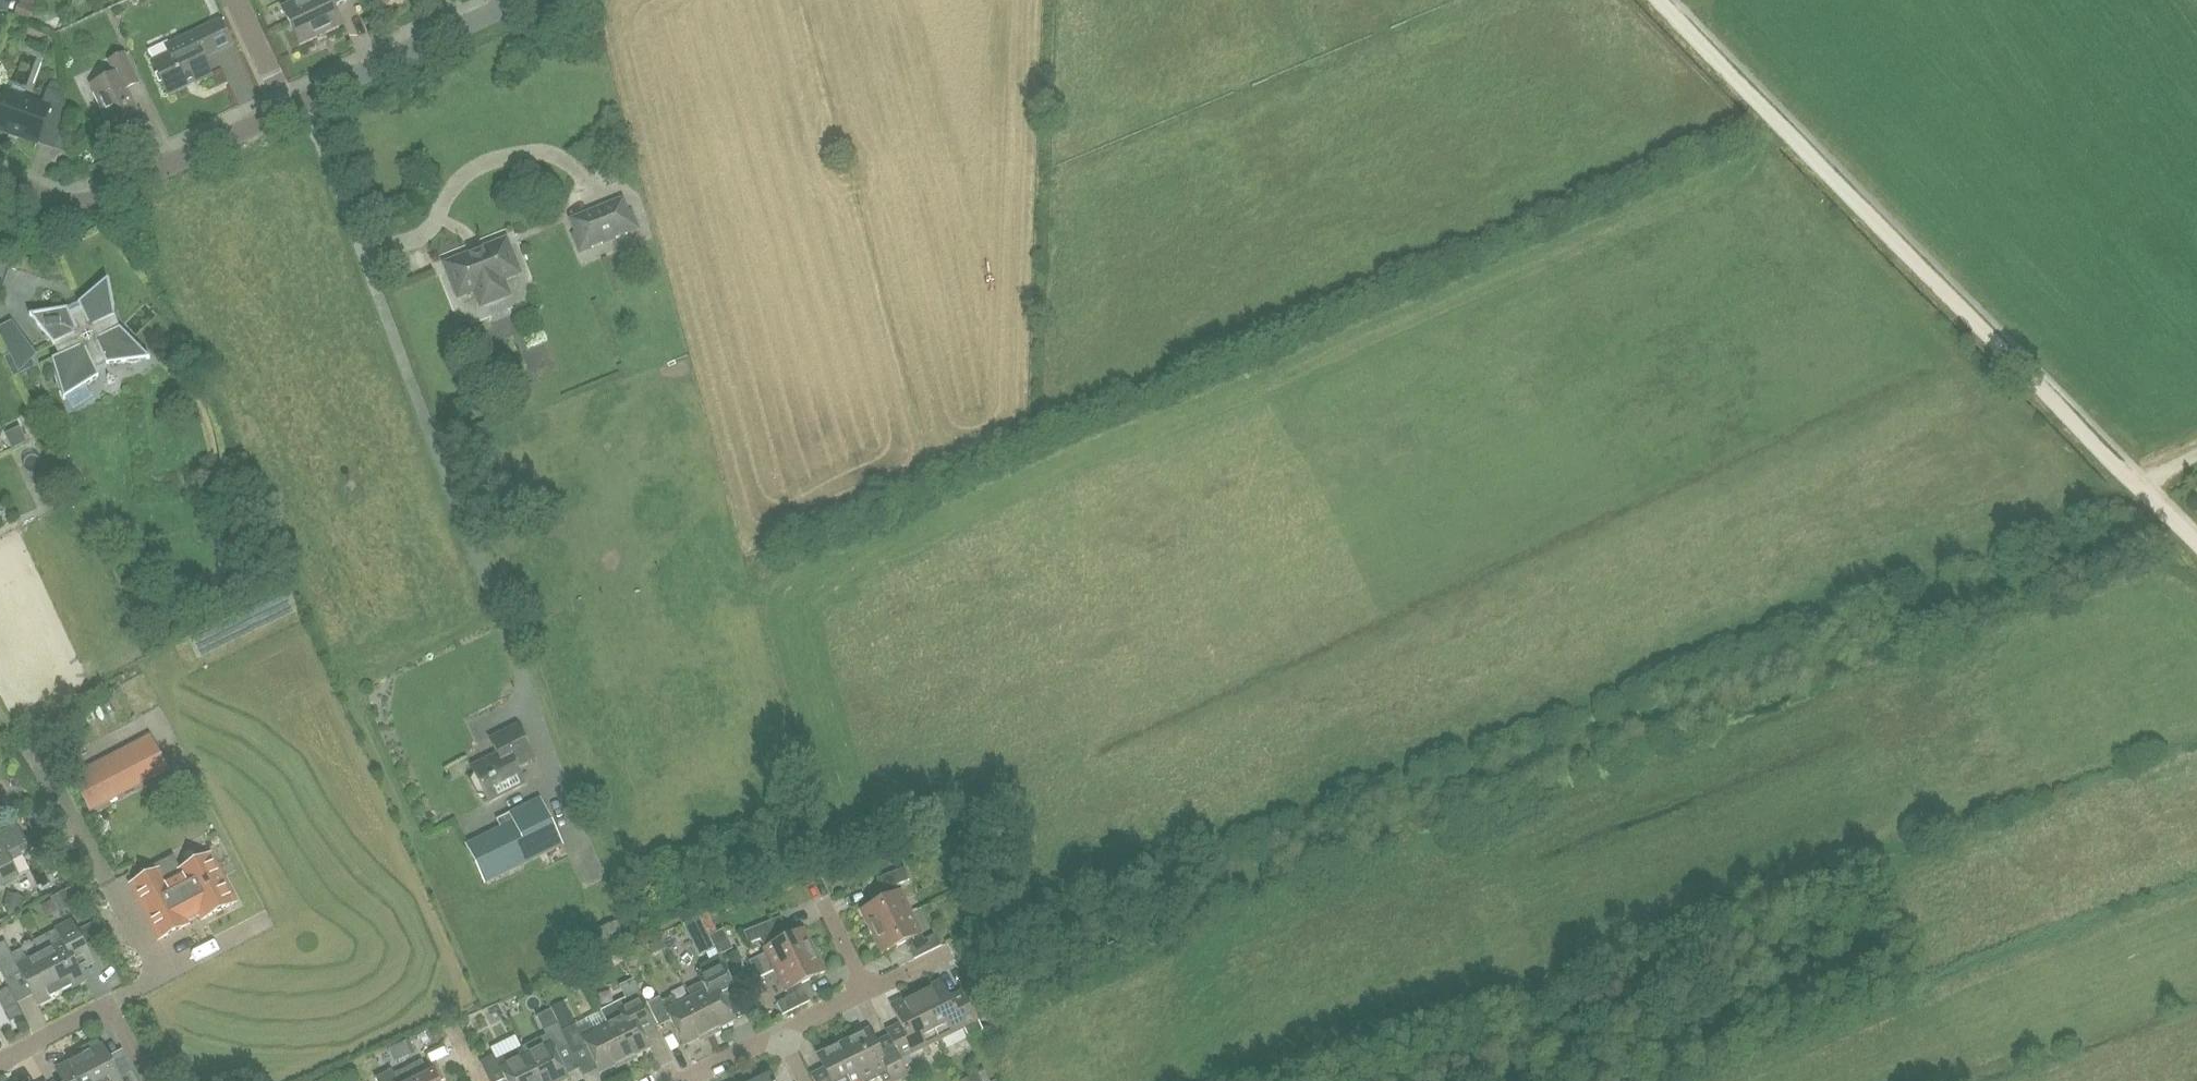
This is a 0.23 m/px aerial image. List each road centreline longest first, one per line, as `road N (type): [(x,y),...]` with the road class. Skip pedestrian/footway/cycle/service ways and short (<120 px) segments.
road 1 (track): [(1658,0),(2196,545)]
road 2 (unclassified): [(286,109),(87,204),(0,182)]
road 3 (unclassified): [(306,100),(520,0)]
road 4 (residential): [(150,1080),(118,1020),(94,1013),(0,1062)]
road 5 (residential): [(286,109),(235,0)]

